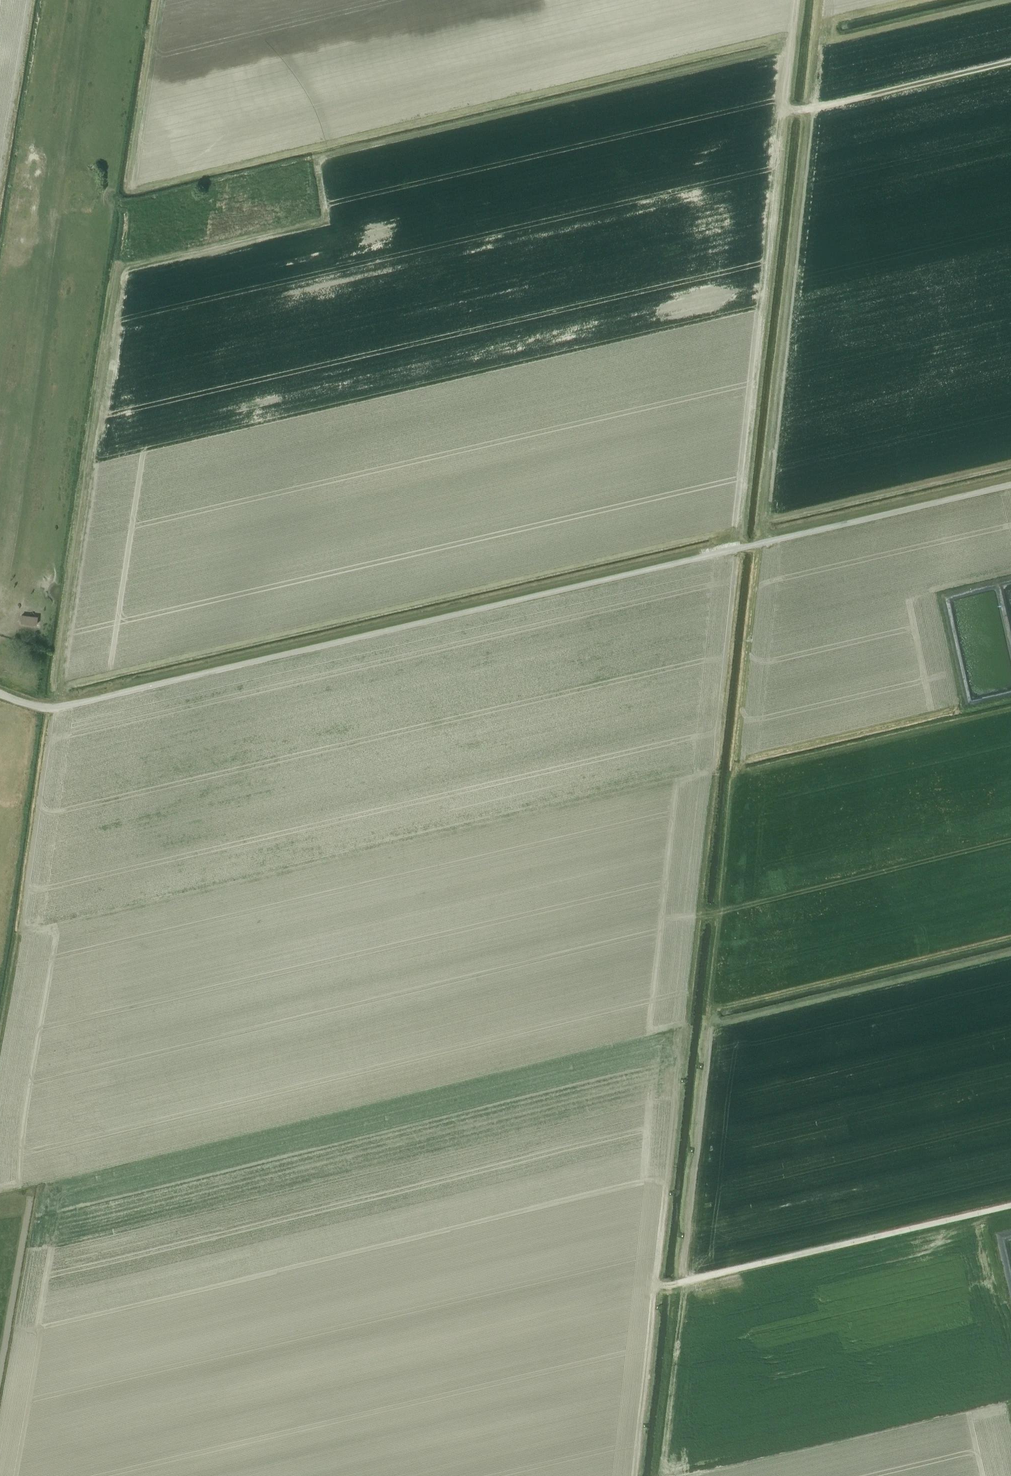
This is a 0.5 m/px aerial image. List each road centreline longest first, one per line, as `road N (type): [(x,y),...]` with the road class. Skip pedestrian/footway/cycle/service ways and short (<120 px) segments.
road 1 (track): [(0,568),(92,0)]
road 2 (track): [(658,1287),(1010,1205)]

